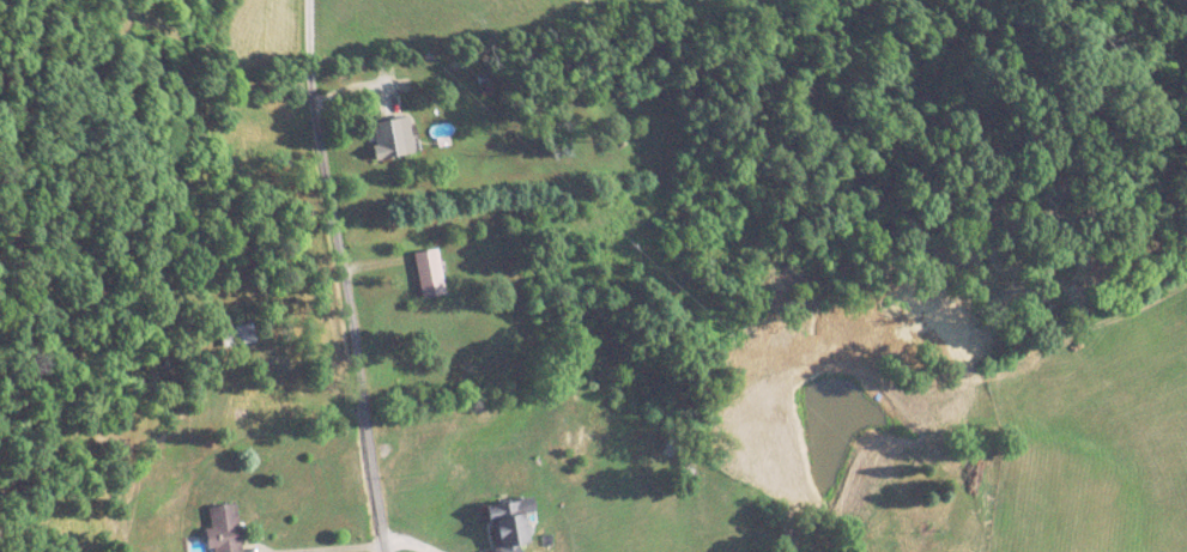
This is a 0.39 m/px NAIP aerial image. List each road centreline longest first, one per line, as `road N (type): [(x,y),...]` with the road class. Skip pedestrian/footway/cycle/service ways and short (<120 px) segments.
road 1 (residential): [(386,551),(331,210),(309,0)]

